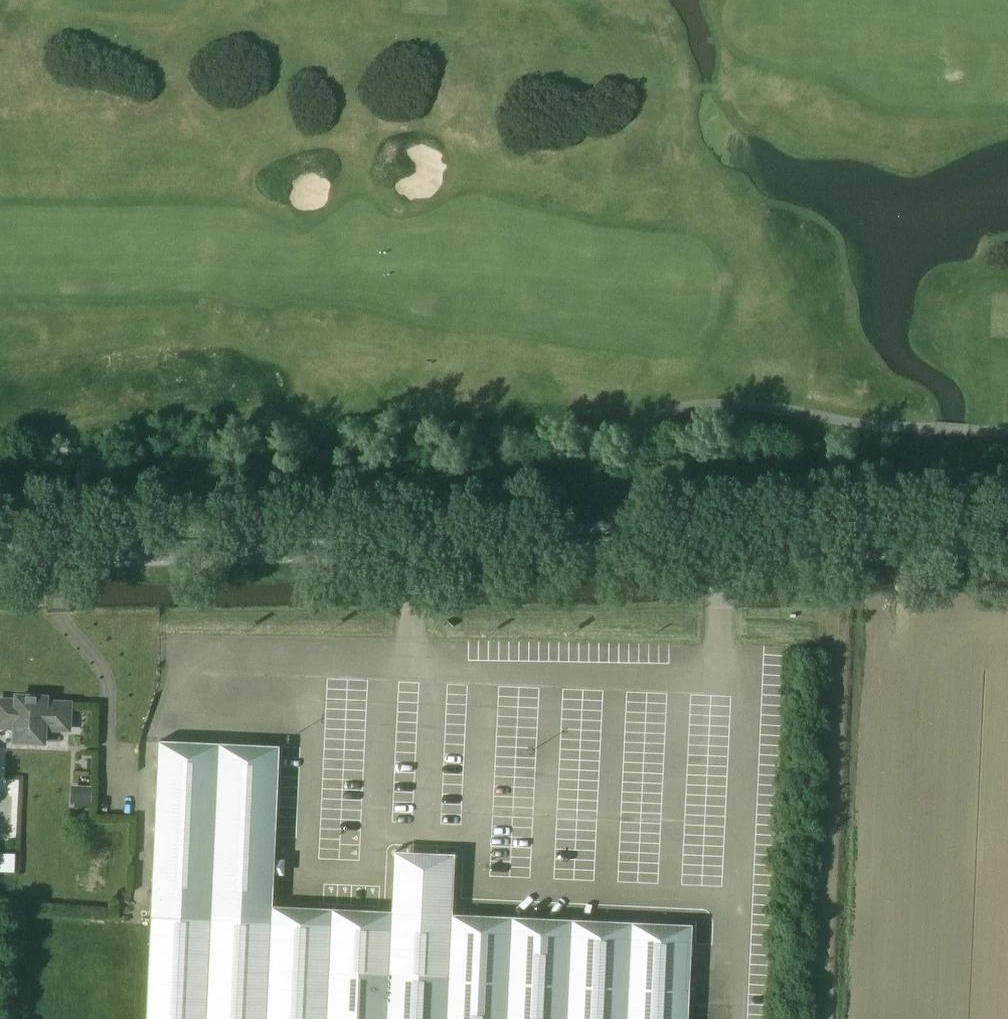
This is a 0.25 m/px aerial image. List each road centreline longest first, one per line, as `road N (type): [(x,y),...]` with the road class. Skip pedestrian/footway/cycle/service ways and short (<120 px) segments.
road 1 (unclassified): [(1007,549),(0,553)]

